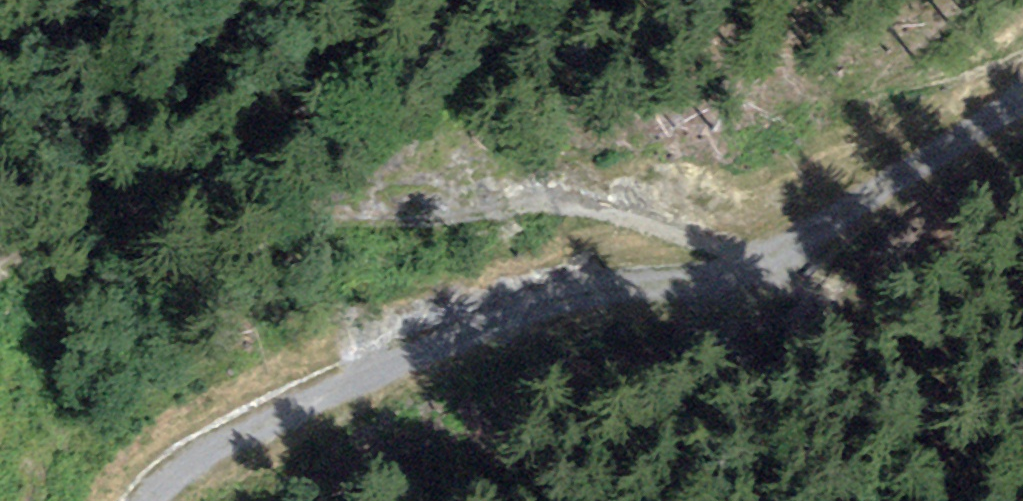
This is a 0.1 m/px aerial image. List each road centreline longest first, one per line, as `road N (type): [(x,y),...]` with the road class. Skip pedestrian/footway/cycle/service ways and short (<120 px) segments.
road 1 (track): [(806,254),(778,238),(743,255),(703,255),(599,212),(534,203),(450,217),(127,209),(74,218),(0,273)]
road 2 (track): [(806,254),(782,284),(592,298),(454,341),(255,435),(171,485),(159,500)]
road 3 (track): [(1022,98),(806,254)]

